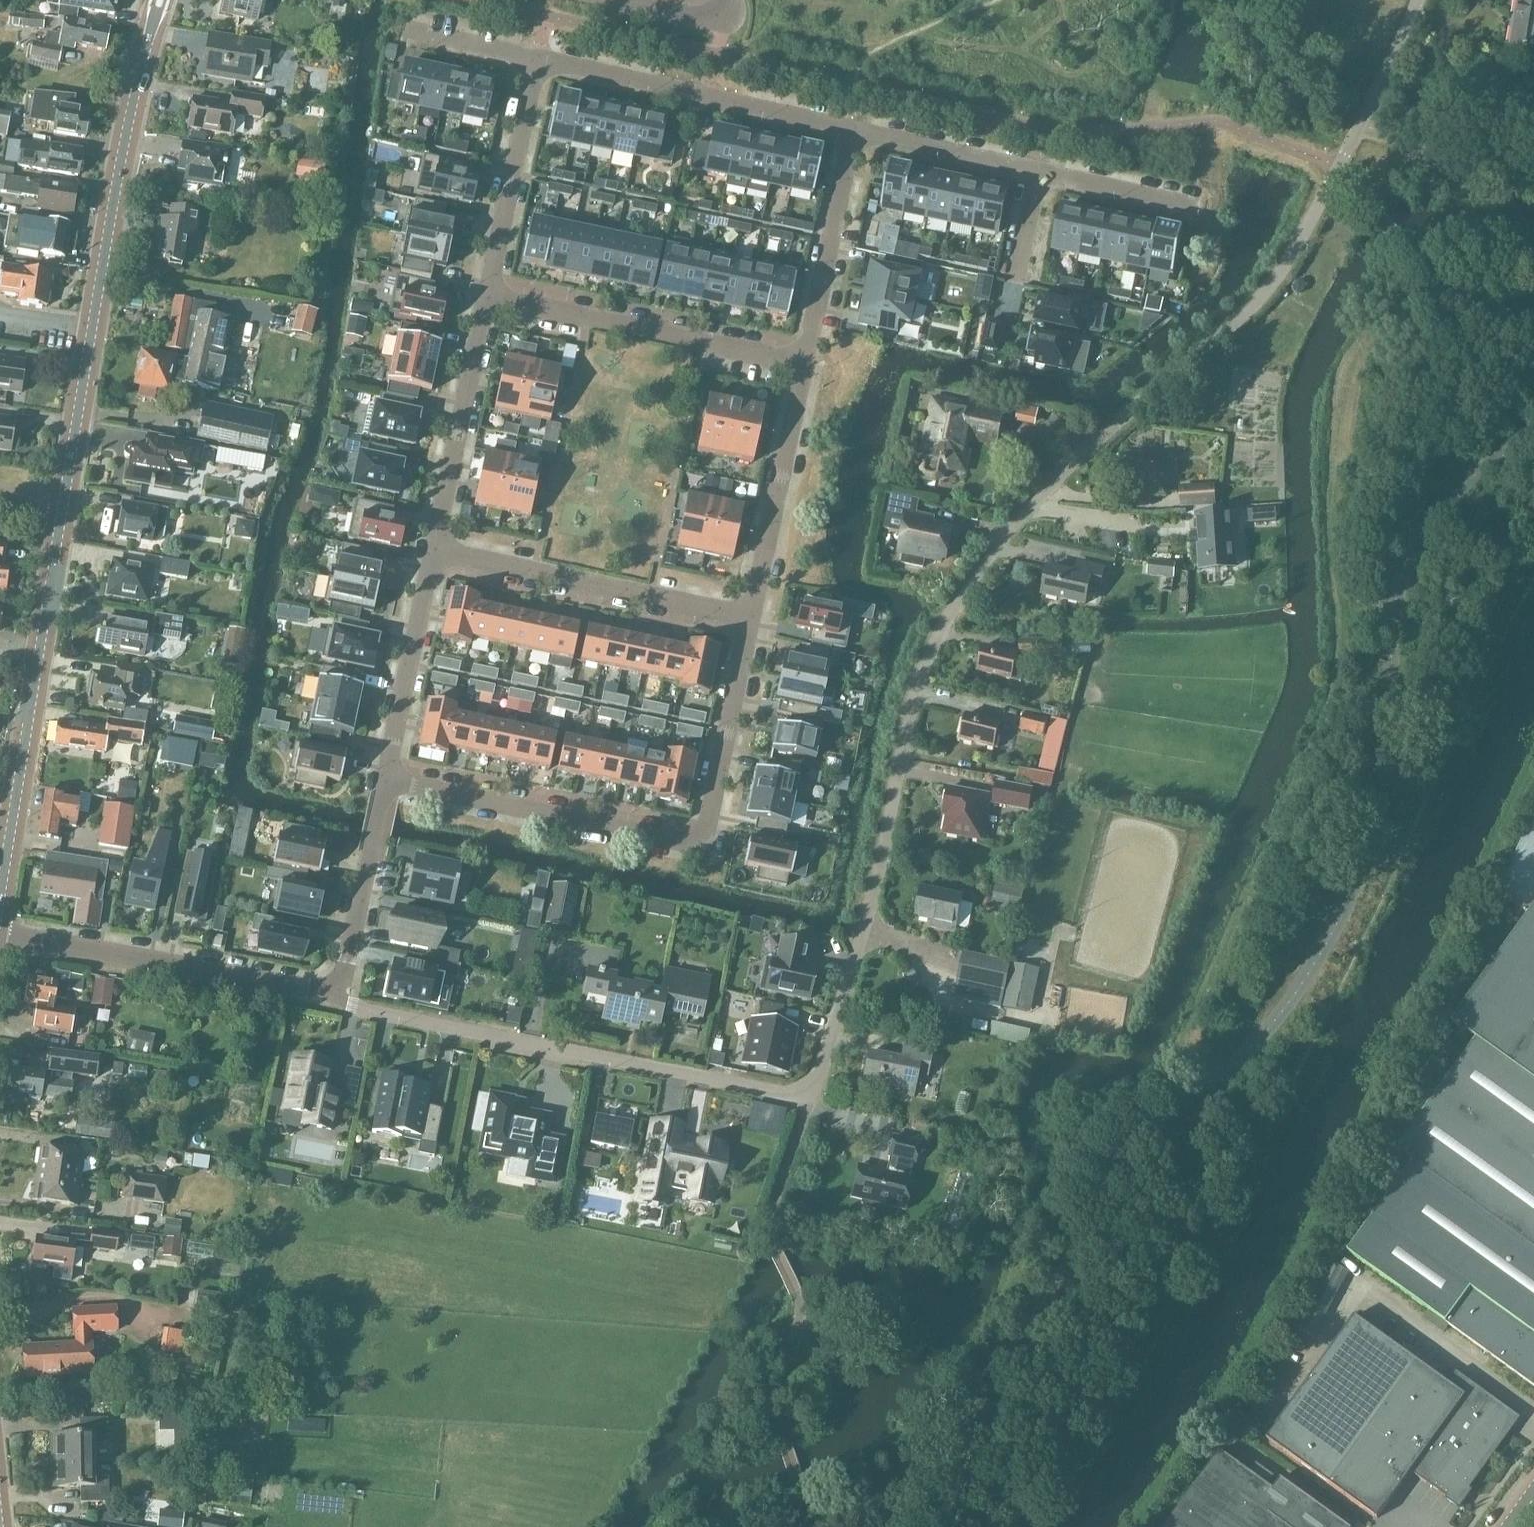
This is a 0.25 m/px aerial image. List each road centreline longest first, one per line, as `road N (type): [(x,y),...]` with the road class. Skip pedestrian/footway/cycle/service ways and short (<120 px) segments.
road 1 (residential): [(342,1001),(808,1101),(881,870),(903,744),(953,612),(979,568),(1067,466),(1273,282),(1308,227),(1418,0)]
road 2 (residential): [(385,779),(705,846),(751,616)]
road 3 (tertiary): [(62,506),(129,120),(161,0)]
road 4 (tertiary): [(0,869),(62,506)]
road 5 (residential): [(854,129),(1197,203)]
road 6 (residential): [(342,1001),(0,936)]
road 7 (residential): [(805,364),(487,297)]
road 8 (residential): [(537,58),(854,129)]
road 9 (residential): [(434,550),(751,616)]
road 10 (residential): [(487,297),(434,550)]
road 11 (residential): [(751,616),(805,364)]
road 12 (residential): [(537,58),(487,297)]
road 13 (residential): [(805,364),(854,129)]
road 14 (residential): [(434,550),(385,779)]
road 15 (residential): [(385,779),(342,1001)]
road 16 (residential): [(406,29),(537,58)]

